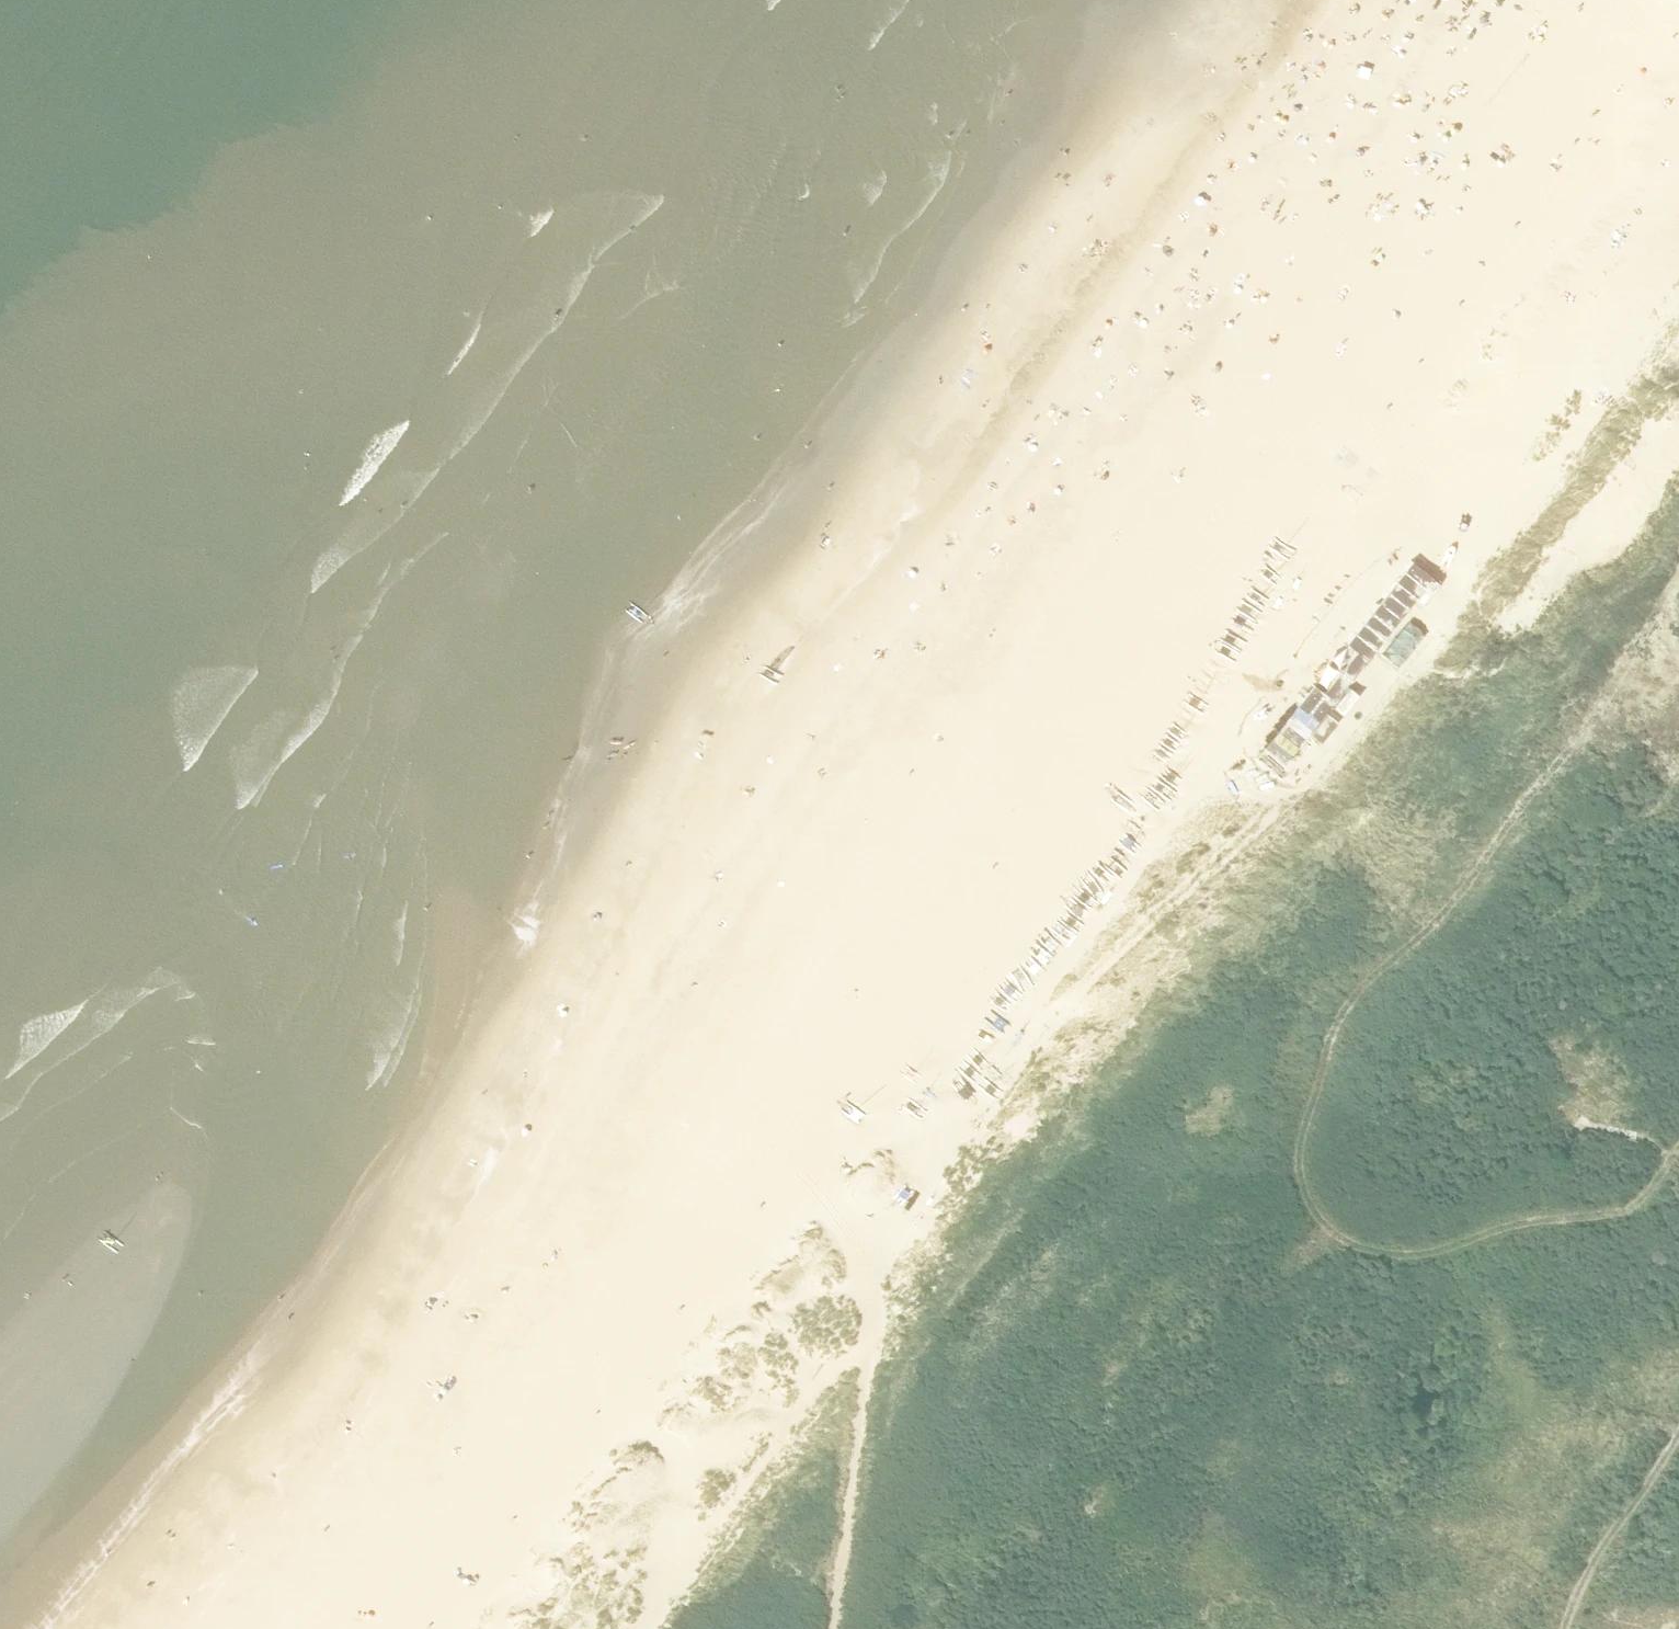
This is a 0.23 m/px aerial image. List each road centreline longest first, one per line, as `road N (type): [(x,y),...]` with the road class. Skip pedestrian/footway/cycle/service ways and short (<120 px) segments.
road 1 (track): [(1678,585),(1599,708),(1429,927),(1338,1013),(1324,1048),(1323,1091),(1300,1136),(1299,1169),(1311,1204),(1336,1230),(1375,1254),(1437,1252),(1493,1229),(1636,1209),(1678,1152)]
road 2 (track): [(1678,1013),(1570,1029),(1510,1005),(1503,969),(1678,776)]
road 3 (track): [(1566,1628),(1599,1556),(1678,1434)]

